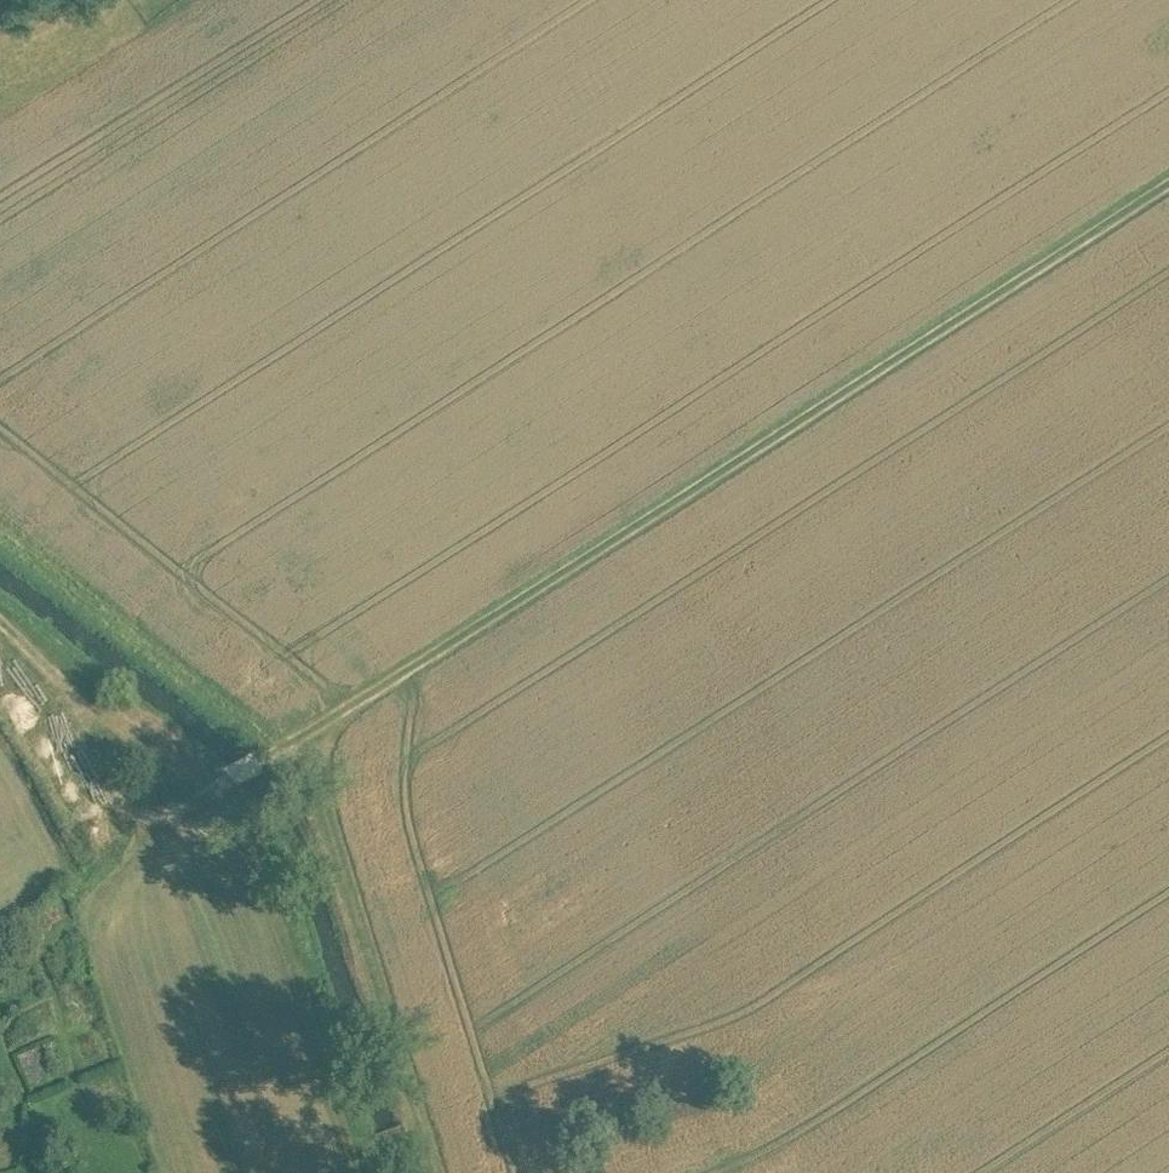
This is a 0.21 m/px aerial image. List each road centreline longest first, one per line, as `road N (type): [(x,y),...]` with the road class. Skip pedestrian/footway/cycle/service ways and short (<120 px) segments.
road 1 (track): [(0,660),(48,752),(111,809),(169,821),(223,799),(1168,186)]

